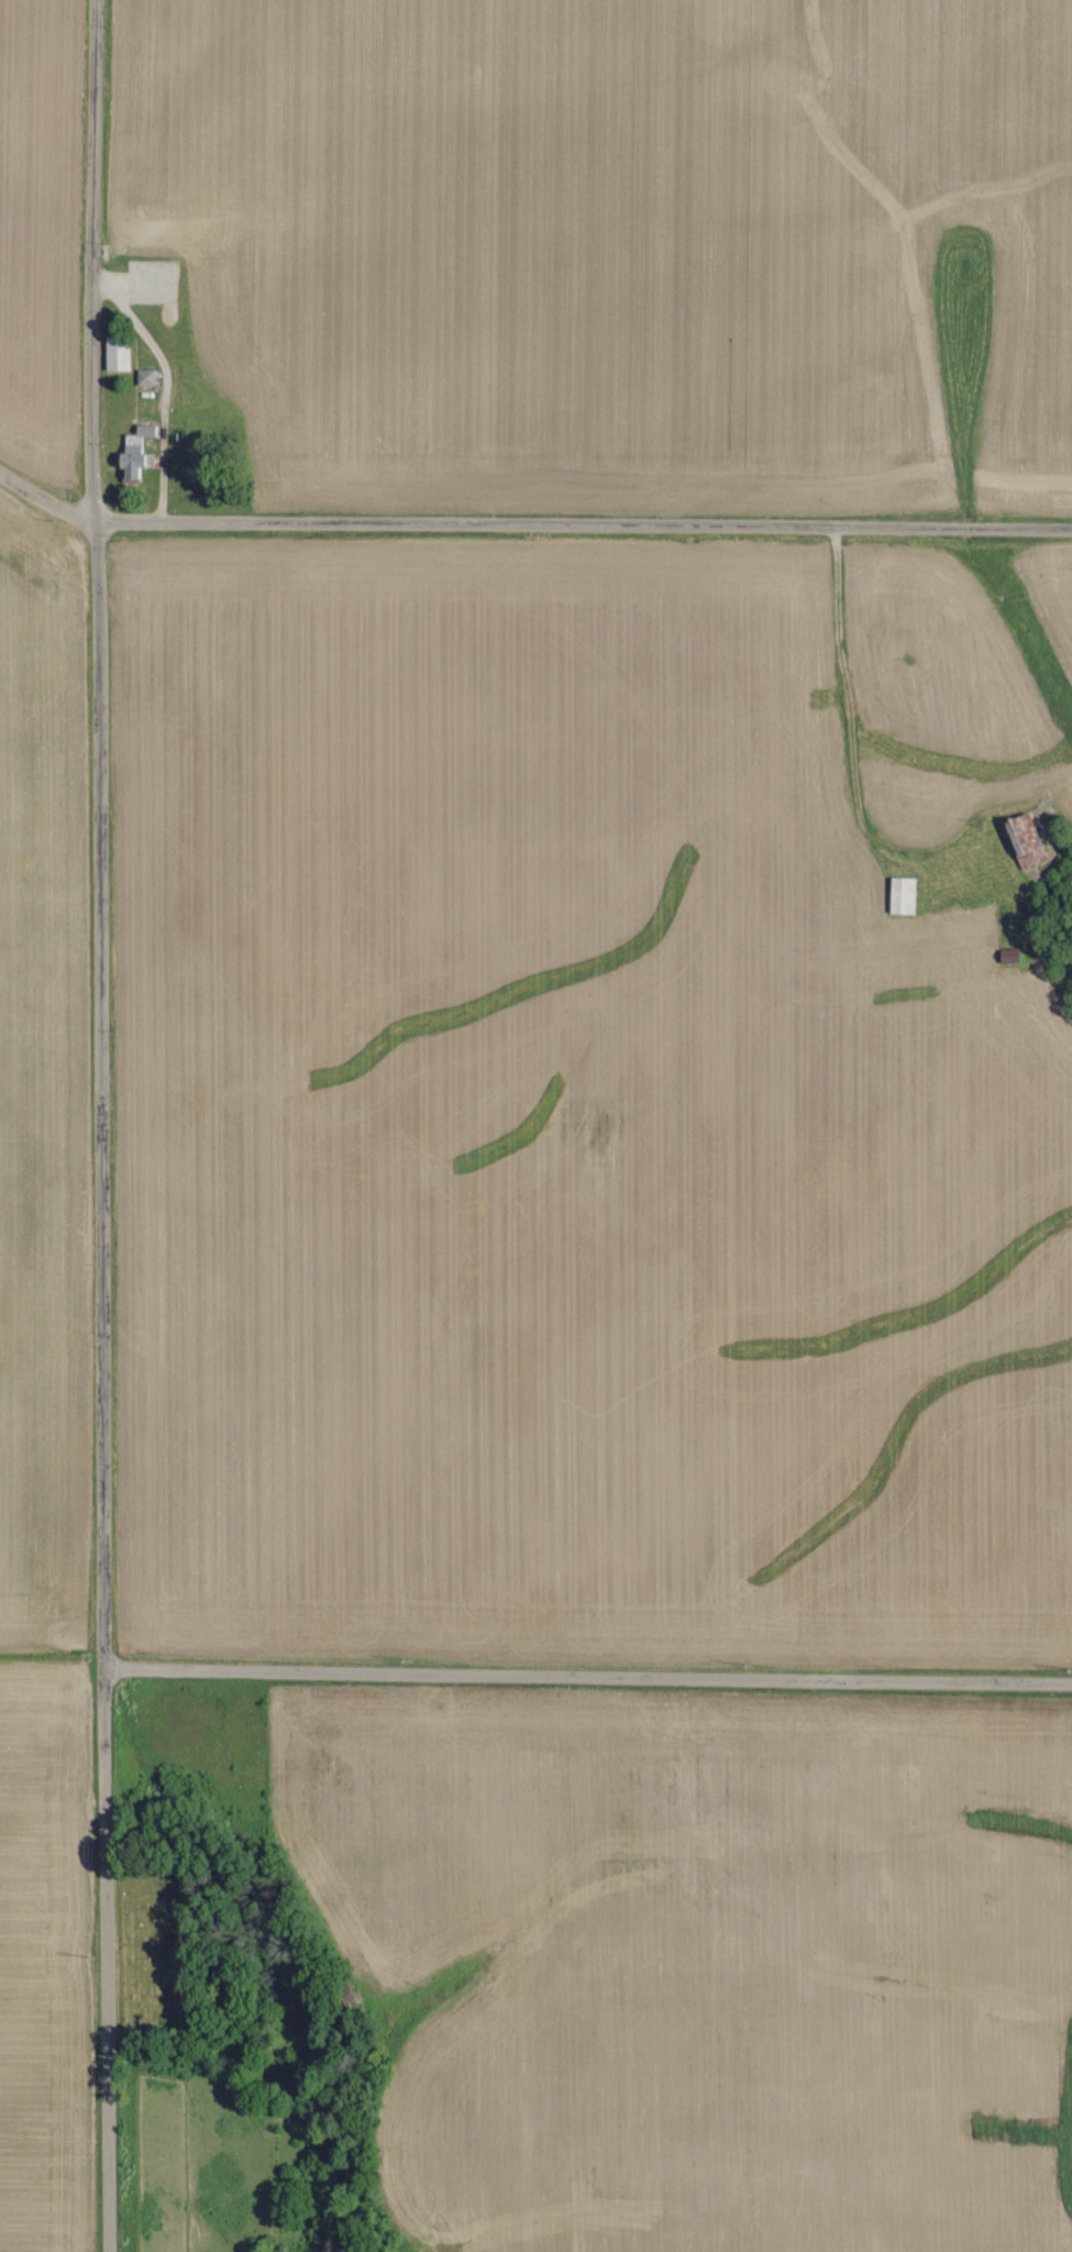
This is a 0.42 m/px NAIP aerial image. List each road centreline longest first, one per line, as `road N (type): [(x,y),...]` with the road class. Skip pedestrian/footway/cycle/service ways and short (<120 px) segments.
road 1 (residential): [(113,2251),(100,583),(91,434),(98,0)]
road 2 (residential): [(0,471),(97,521),(1071,531)]
road 3 (residential): [(1071,1681),(106,1666)]

